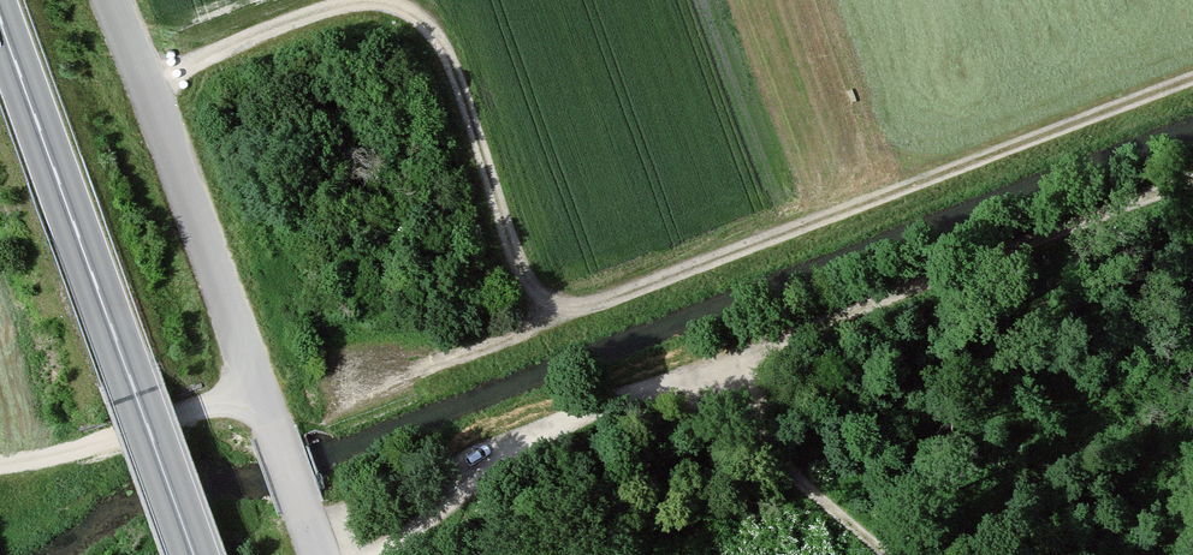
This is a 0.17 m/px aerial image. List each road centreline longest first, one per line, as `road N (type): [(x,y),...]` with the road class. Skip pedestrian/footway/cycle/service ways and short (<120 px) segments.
road 1 (track): [(375,554),(511,454),(586,412),(1192,178)]
road 2 (track): [(556,301),(619,295),(1192,79)]
road 3 (track): [(146,83),(346,4),(408,12),(454,70),(513,254),(556,301)]
road 4 (unclassified): [(111,0),(319,554)]
road 5 (primary): [(194,554),(0,21)]
road 6 (track): [(257,388),(107,441),(0,465)]
road 7 (track): [(693,374),(890,554)]
road 8 (track): [(416,370),(514,333),(556,301)]

